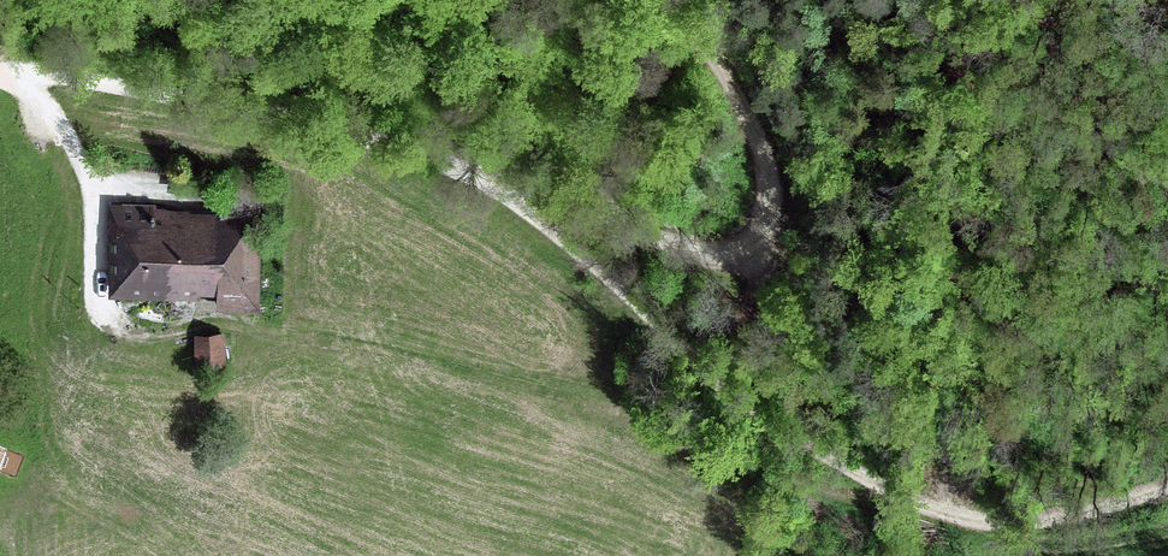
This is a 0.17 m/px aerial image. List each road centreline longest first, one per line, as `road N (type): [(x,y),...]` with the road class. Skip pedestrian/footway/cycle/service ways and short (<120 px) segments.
road 1 (track): [(1167,486),(1027,523),(914,507),(733,402),(574,251),(478,180),(383,145),(175,93),(11,69)]
road 2 (track): [(671,0),(761,140),(771,212),(750,250),(701,262),(661,251),(566,199),(506,195)]
road 3 (track): [(11,69),(83,156),(92,191),(89,280)]
road 4 (track): [(960,518),(985,536),(1061,549),(1167,532)]

